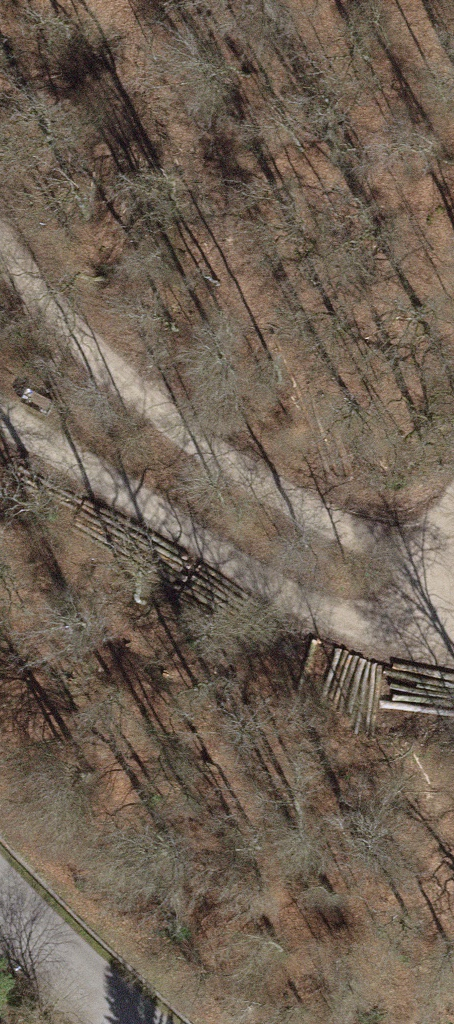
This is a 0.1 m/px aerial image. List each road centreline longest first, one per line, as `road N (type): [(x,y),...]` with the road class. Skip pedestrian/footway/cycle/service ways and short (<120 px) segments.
road 1 (track): [(453,602),(65,349),(0,237)]
road 2 (track): [(0,425),(250,594),(324,614),(444,598),(453,573)]
road 3 (residential): [(131,1023),(0,890)]

